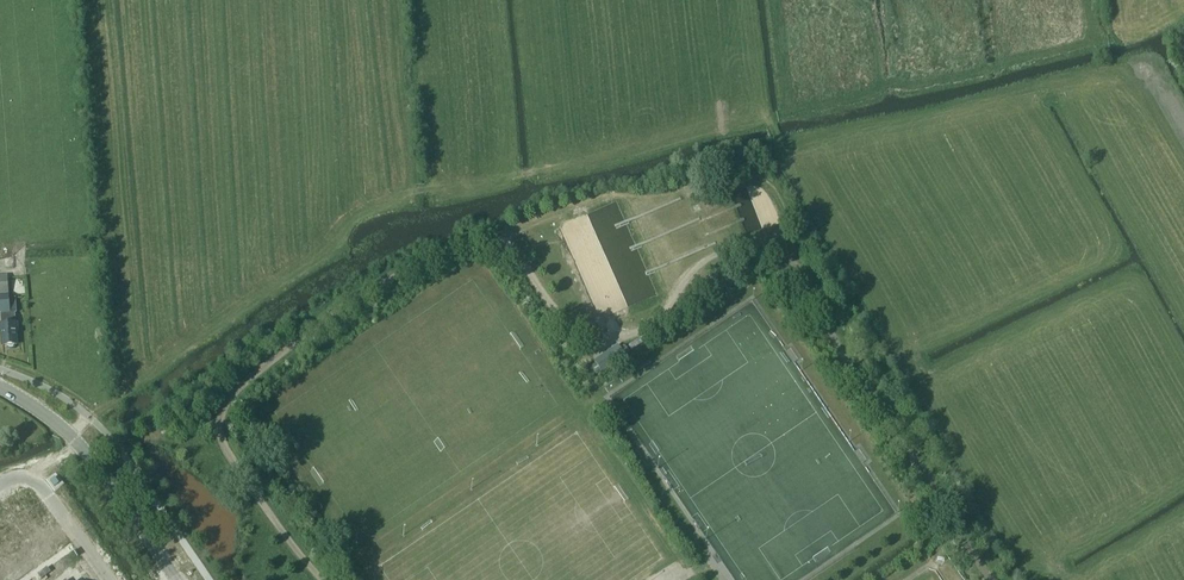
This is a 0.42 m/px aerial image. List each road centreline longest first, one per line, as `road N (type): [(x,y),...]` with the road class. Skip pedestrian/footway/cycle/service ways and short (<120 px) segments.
road 1 (tertiary): [(176,579),(78,442),(0,386)]

